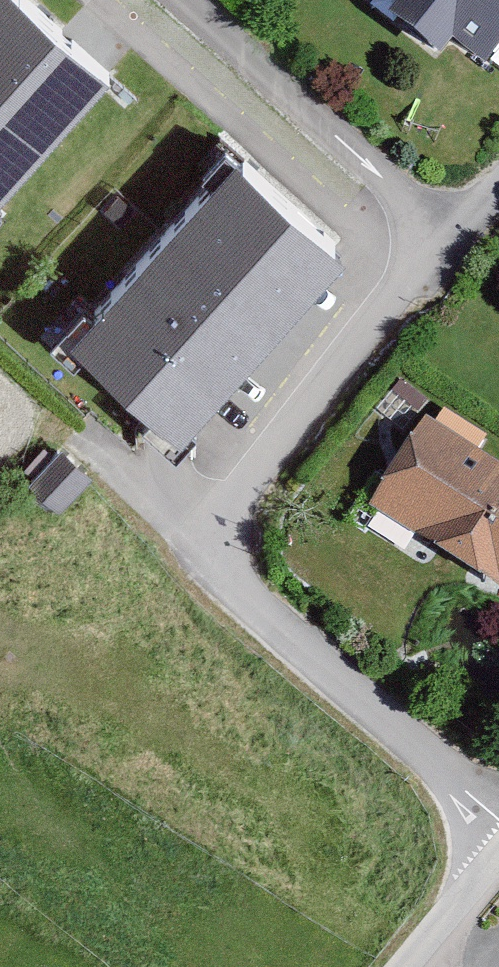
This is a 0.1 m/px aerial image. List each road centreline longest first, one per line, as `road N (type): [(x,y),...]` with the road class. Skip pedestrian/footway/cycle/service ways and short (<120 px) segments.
road 1 (residential): [(456,234),(248,481),(230,541),(245,602),(498,821)]
road 2 (residential): [(186,0),(456,234)]
road 3 (residential): [(408,966),(498,862)]

